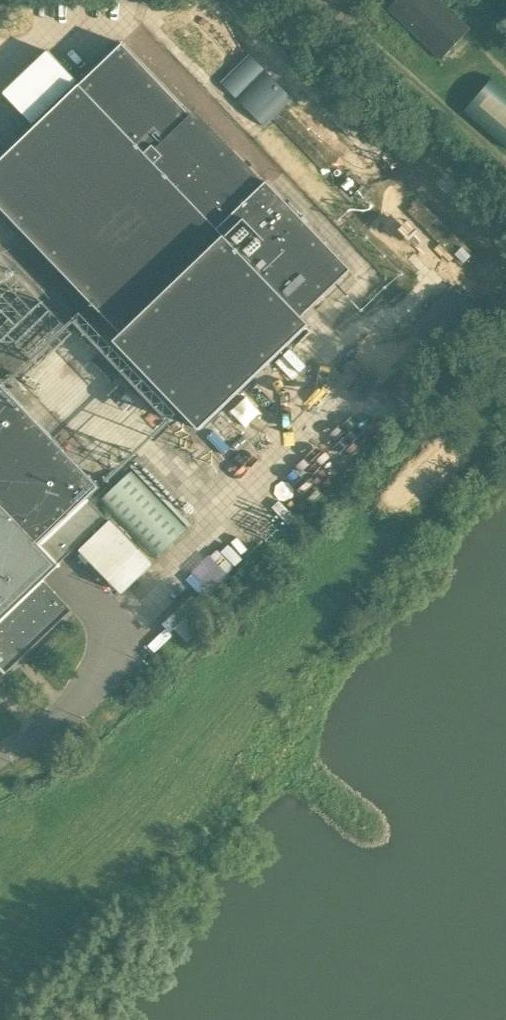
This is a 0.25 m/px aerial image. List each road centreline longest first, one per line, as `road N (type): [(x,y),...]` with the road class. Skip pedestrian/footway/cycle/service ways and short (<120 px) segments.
road 1 (unclassified): [(505,162),(327,0)]

